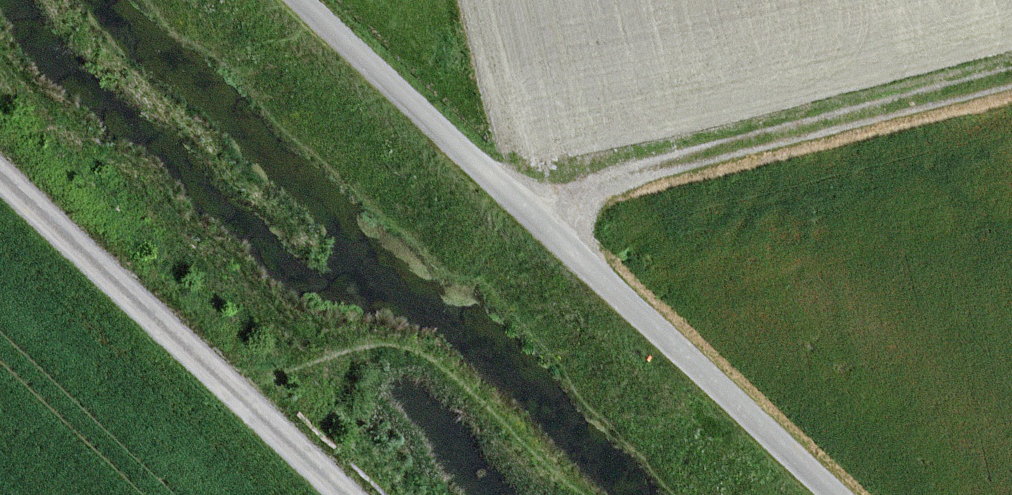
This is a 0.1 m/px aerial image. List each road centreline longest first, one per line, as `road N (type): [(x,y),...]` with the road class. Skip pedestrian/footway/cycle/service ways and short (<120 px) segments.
road 1 (unclassified): [(300,0),(830,494)]
road 2 (track): [(1011,84),(524,210)]
road 3 (unclassified): [(0,172),(343,494)]

